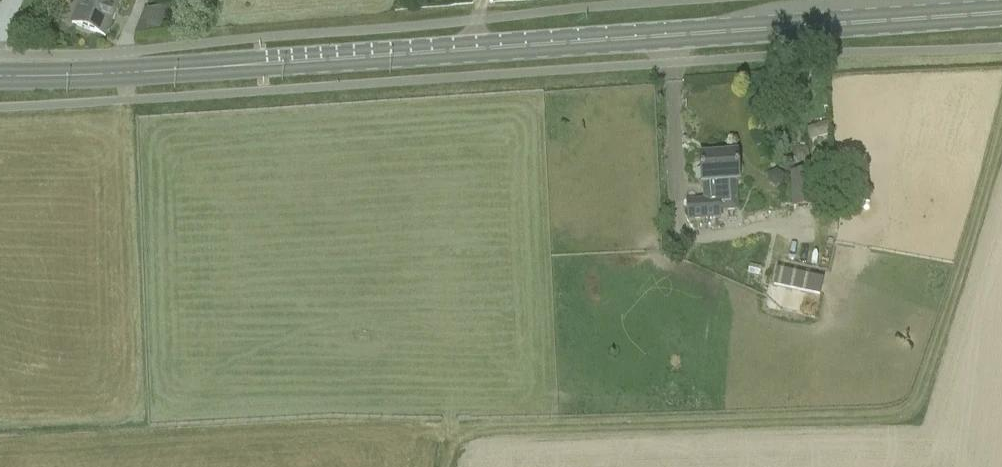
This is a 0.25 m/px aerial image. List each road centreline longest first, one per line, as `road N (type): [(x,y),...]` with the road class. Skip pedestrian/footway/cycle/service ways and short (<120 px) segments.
road 1 (track): [(447,466),(455,449),(491,429),(849,416),(906,404),(924,373),(1001,125)]
road 2 (primary): [(260,65),(1001,13)]
road 3 (primary): [(260,65),(0,77)]

